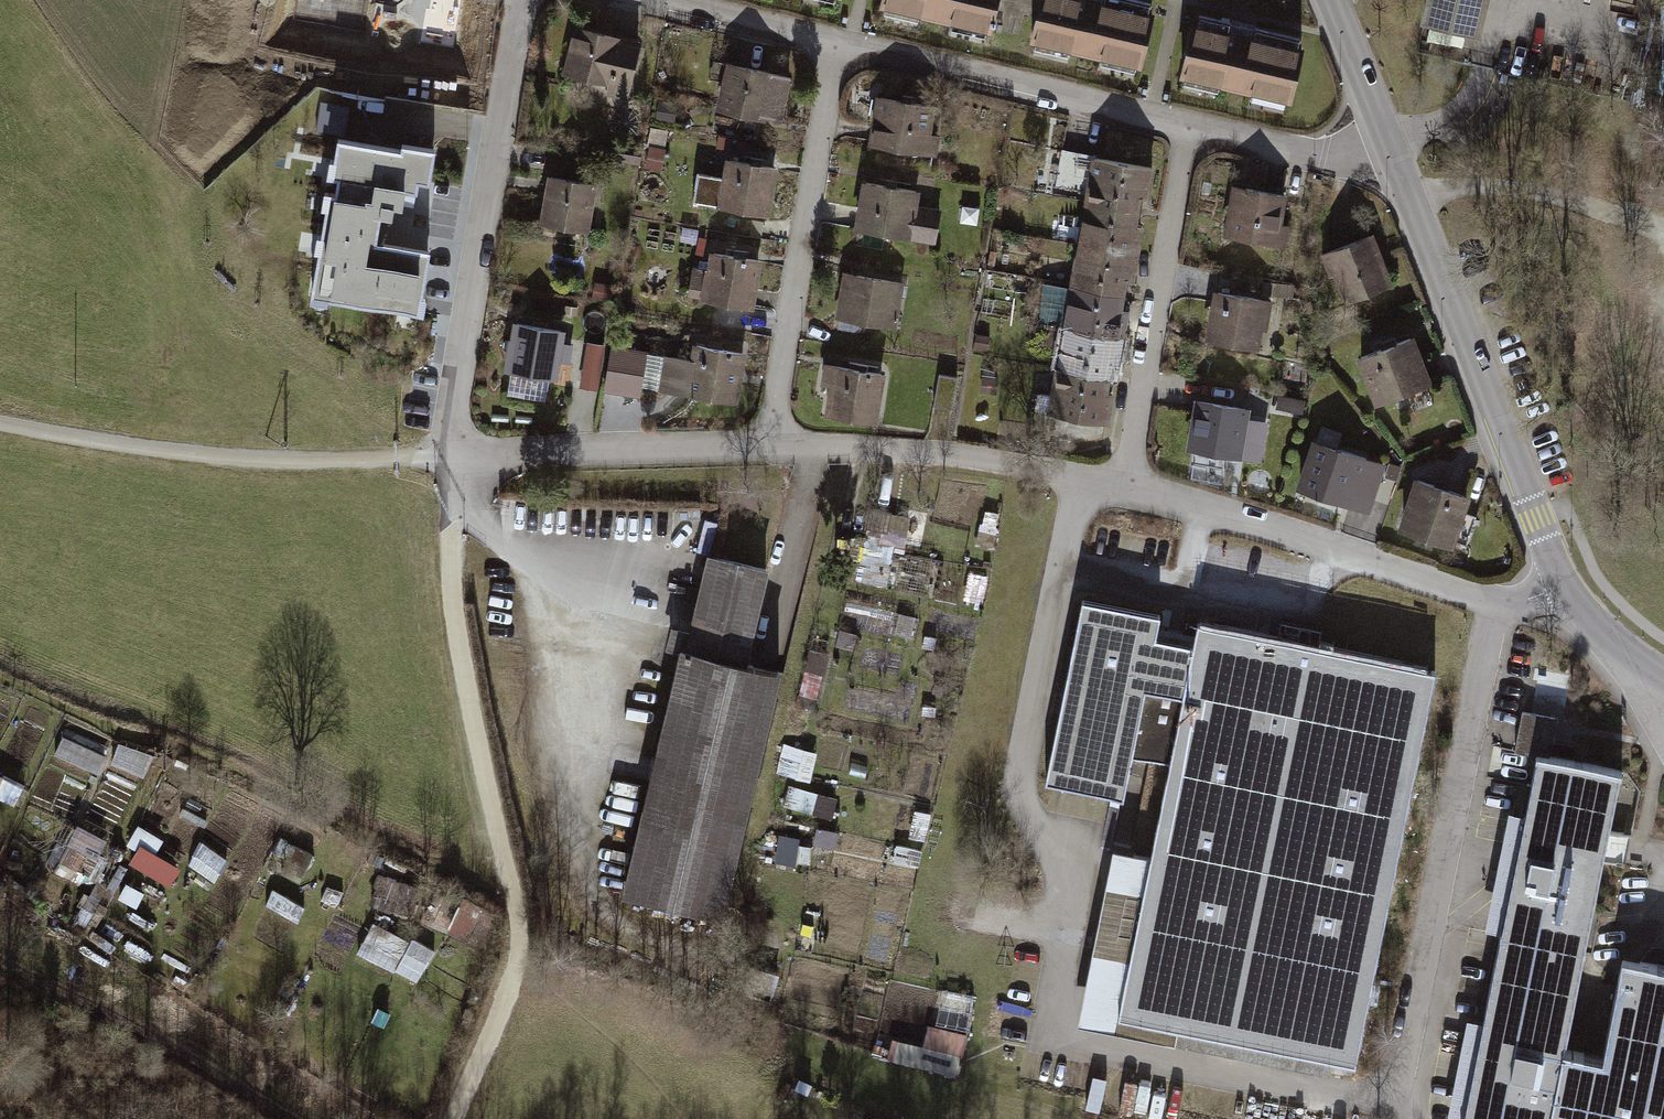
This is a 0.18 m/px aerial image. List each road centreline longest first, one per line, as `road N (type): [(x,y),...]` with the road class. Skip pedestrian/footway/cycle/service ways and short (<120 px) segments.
road 1 (residential): [(768,444),(444,459),(465,297),(531,0)]
road 2 (track): [(444,459),(473,723),(513,890),(519,954),(495,1031),(451,1118)]
road 3 (residential): [(1566,587),(1510,602),(1126,482)]
road 4 (tertiary): [(1400,170),(1566,587)]
road 5 (track): [(444,459),(161,454),(0,422)]
road 6 (residential): [(768,444),(842,35)]
road 7 (residential): [(1126,482),(1196,122)]
road 8 (residential): [(842,35),(1196,122)]
road 9 (residential): [(1126,482),(947,450),(768,444)]
road 10 (track): [(0,960),(131,1022),(296,1118)]
road 11 (residential): [(1196,122),(1400,170)]
road 12 (tertiary): [(1331,0),(1400,170)]
road 13 (residential): [(699,0),(842,35)]
road 14 (track): [(1603,637),(1663,741)]

